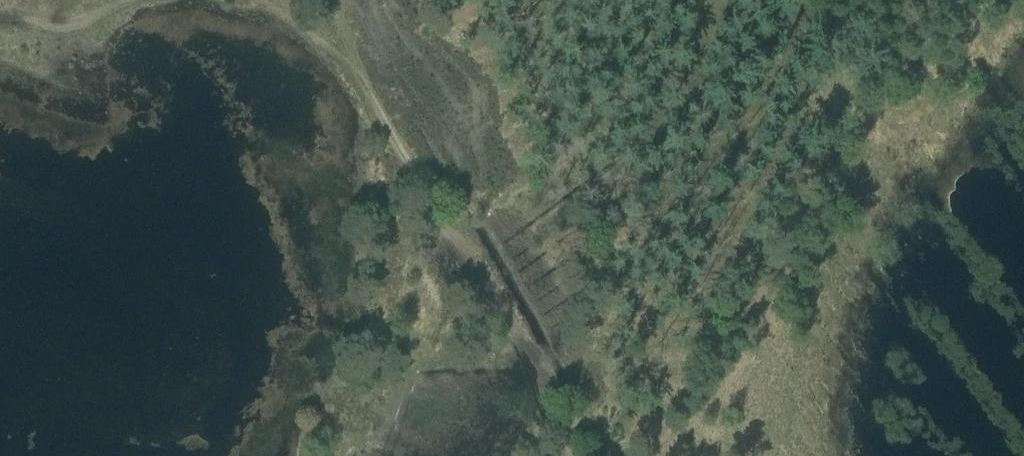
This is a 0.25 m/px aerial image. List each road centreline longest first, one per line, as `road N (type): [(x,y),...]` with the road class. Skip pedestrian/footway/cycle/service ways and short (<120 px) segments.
road 1 (track): [(918,0),(868,46),(767,195),(671,422),(617,455)]
road 2 (track): [(566,455),(506,311),(427,219),(348,44)]
road 3 (track): [(127,0),(70,24),(0,21)]

